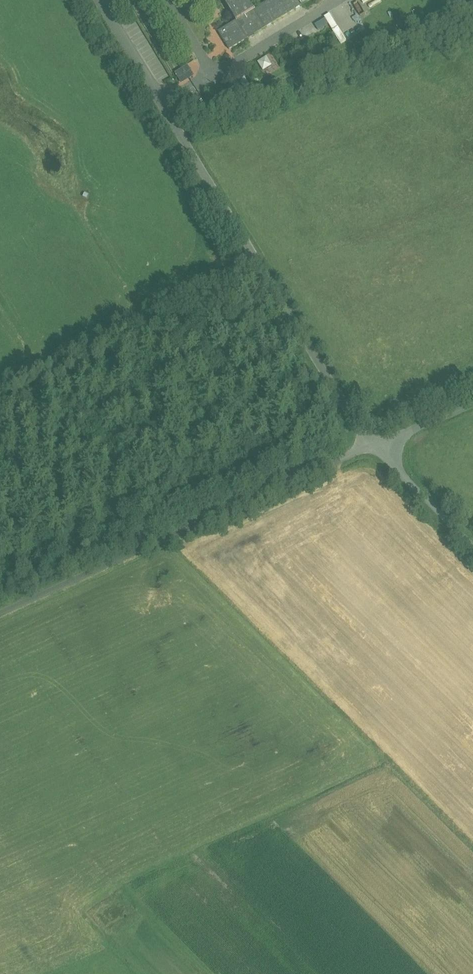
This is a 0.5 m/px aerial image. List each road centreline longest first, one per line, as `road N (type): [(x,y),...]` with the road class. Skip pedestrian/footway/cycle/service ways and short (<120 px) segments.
road 1 (unclassified): [(375,446),(96,0)]
road 2 (unclassified): [(375,446),(0,614)]
road 3 (unclassified): [(472,544),(375,446)]

